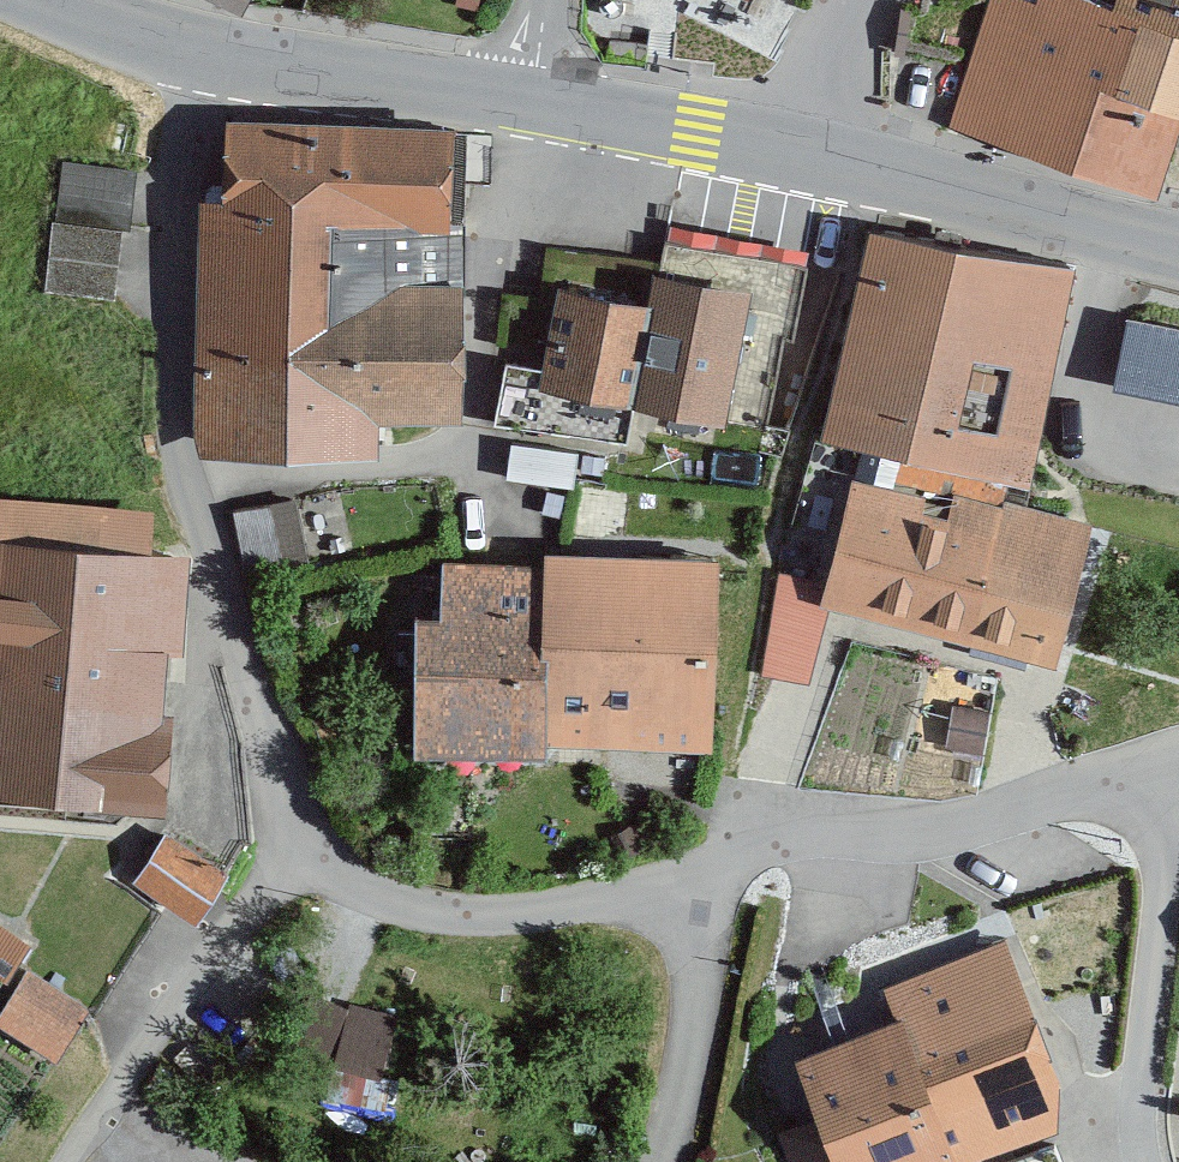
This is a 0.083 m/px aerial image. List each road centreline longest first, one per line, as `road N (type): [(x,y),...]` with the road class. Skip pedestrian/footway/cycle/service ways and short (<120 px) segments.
road 1 (residential): [(191,49),(170,360),(173,413),(300,850)]
road 2 (tertiary): [(1178,249),(814,155),(541,106)]
road 3 (residential): [(688,880),(769,845),(931,833),(1153,779)]
road 4 (residential): [(300,850),(370,896),(459,917),(506,916),(688,880)]
road 5 (residential): [(300,850),(65,1161)]
road 6 (residential): [(1153,779),(1162,865),(1134,1104),(1140,1161)]
road 7 (tertiary): [(541,106),(191,49)]
road 8 (residential): [(662,1161),(686,1080),(700,969),(688,880)]
road 9 (tertiary): [(191,49),(41,0)]

